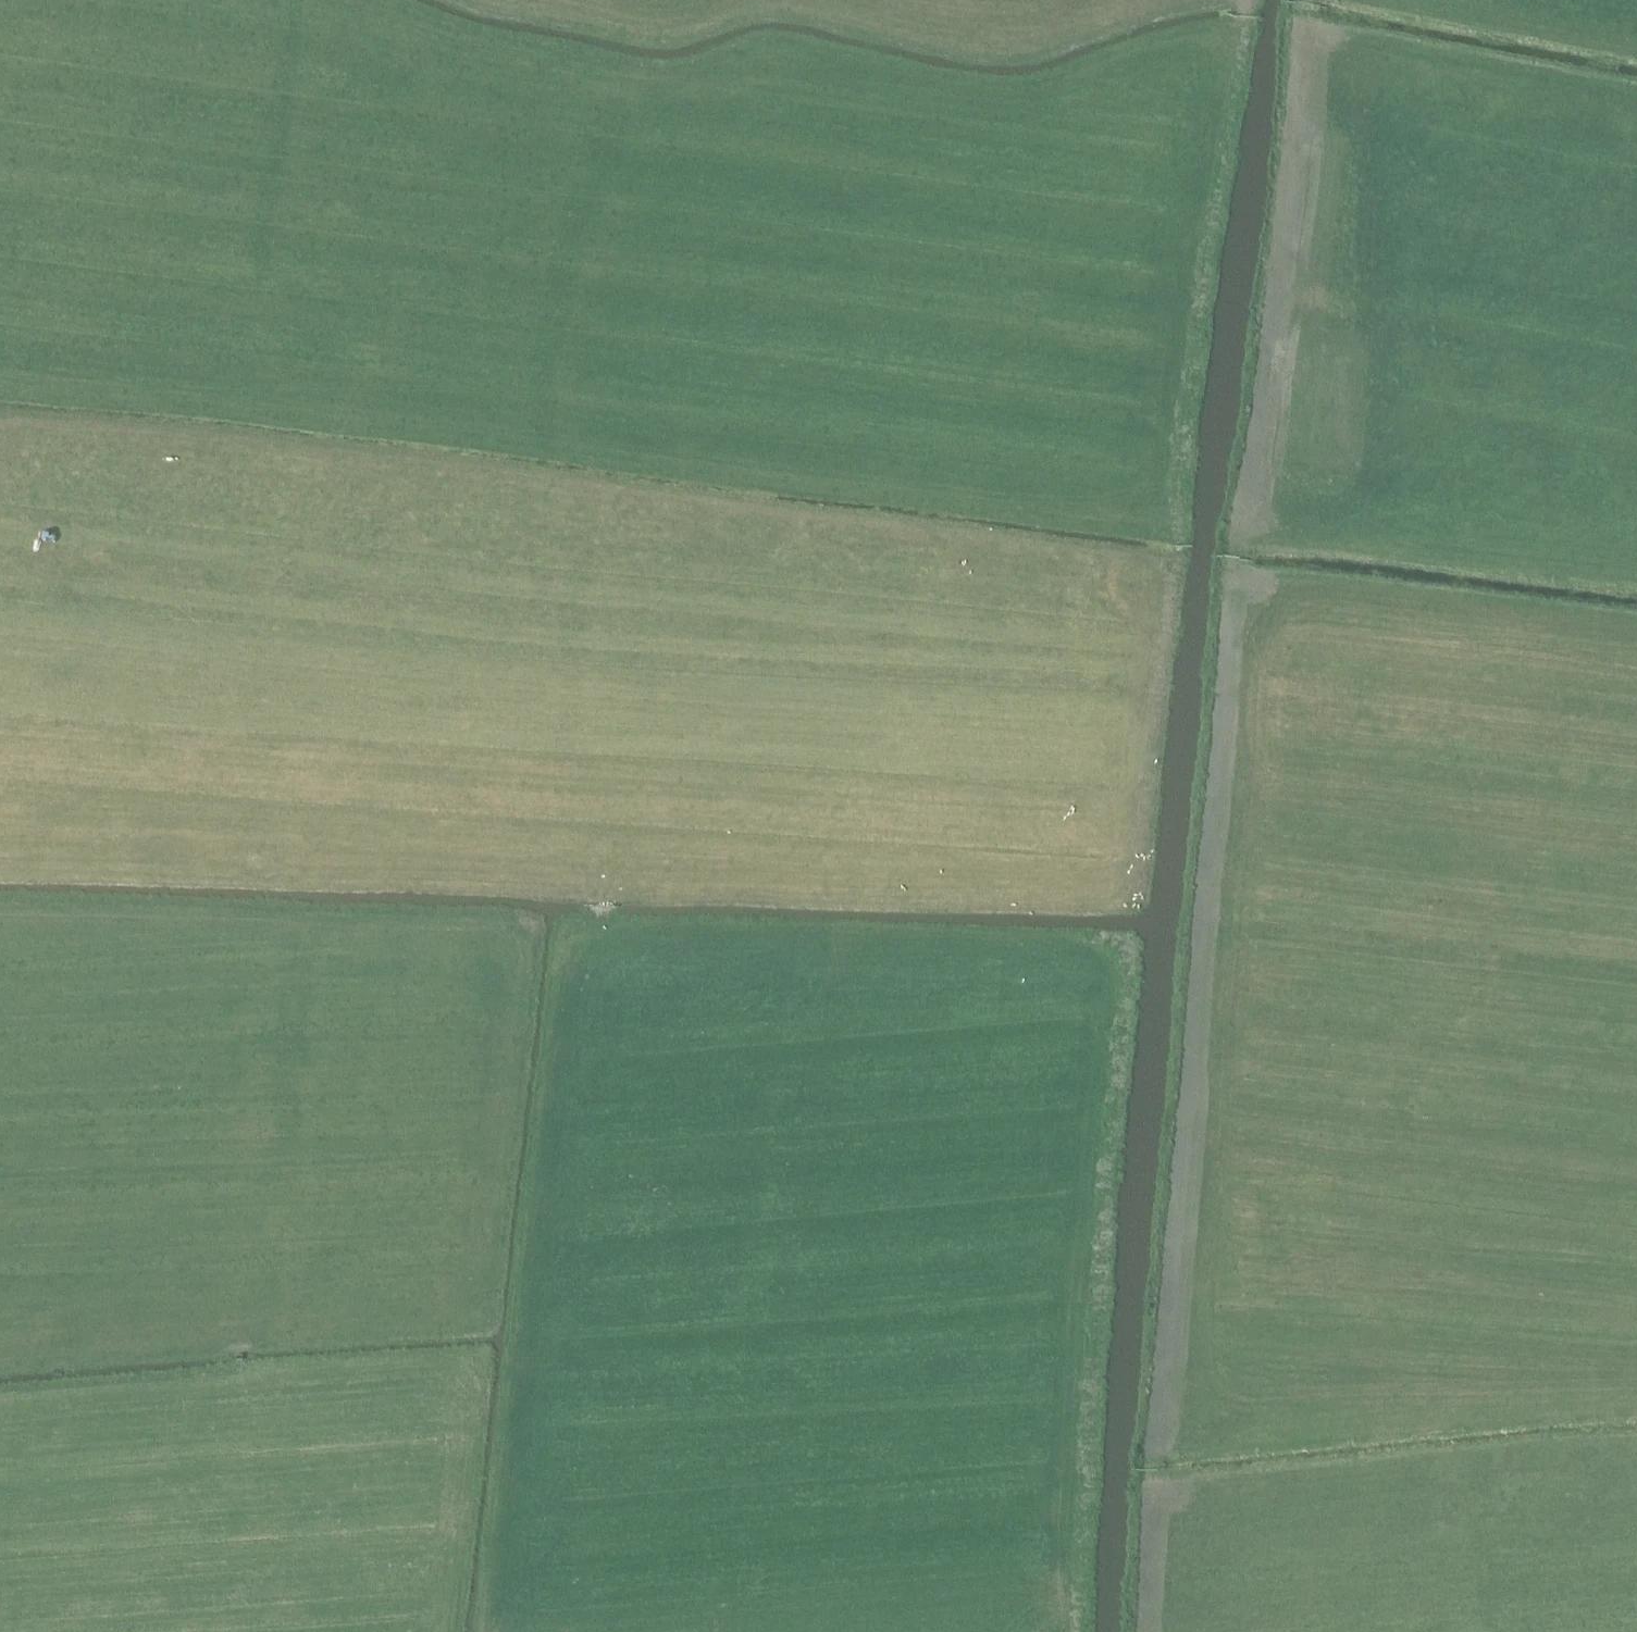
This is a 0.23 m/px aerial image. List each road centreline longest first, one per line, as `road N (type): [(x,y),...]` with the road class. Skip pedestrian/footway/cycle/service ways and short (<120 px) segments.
road 1 (track): [(1084,1282),(1078,1631)]

